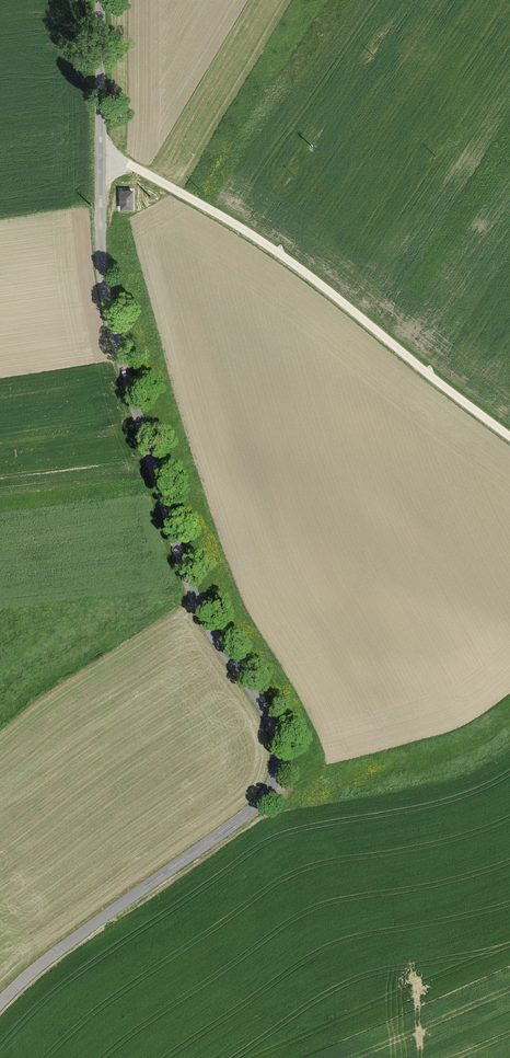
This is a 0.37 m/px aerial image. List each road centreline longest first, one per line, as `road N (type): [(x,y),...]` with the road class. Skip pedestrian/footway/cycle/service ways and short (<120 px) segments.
road 1 (unclassified): [(0,1005),(86,931),(250,811),(281,763),(268,716),(199,606),(107,302),(102,0)]
road 2 (track): [(509,442),(266,242),(138,169),(101,160)]
road 3 (track): [(70,944),(96,944),(164,915),(184,917),(300,1057)]

